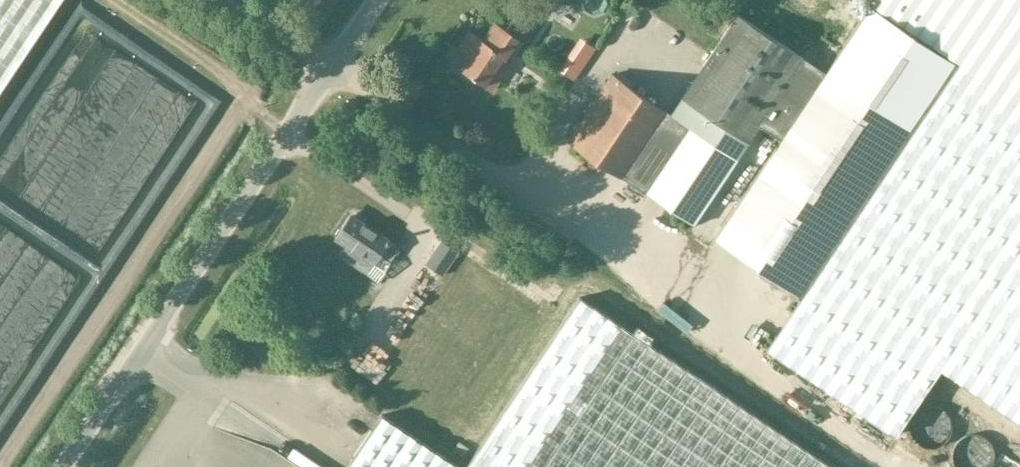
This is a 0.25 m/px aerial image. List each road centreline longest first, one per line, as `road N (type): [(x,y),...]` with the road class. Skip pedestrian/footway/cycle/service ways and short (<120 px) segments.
road 1 (unclassified): [(64,466),(377,0)]

